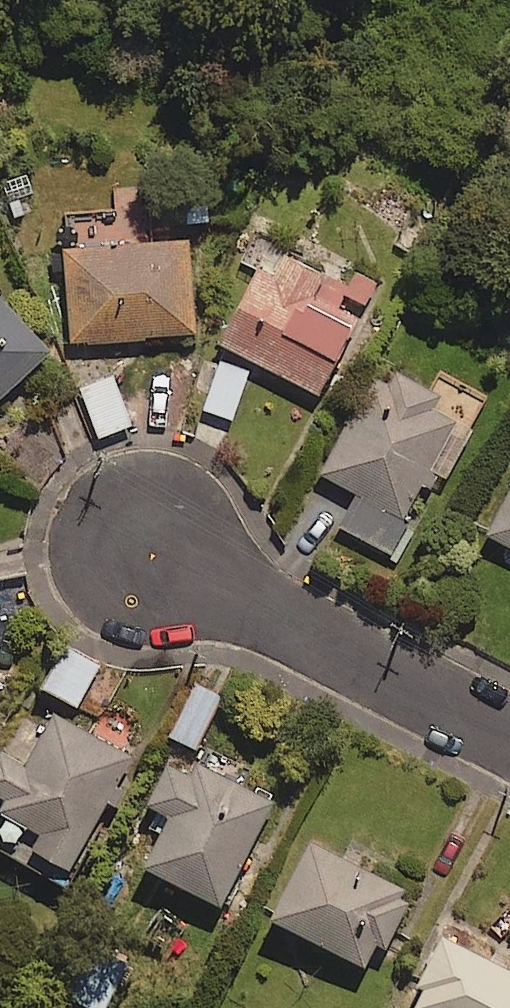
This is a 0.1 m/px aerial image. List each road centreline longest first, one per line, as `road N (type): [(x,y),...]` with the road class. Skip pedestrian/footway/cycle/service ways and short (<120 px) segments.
road 1 (residential): [(112,534),(509,745)]

